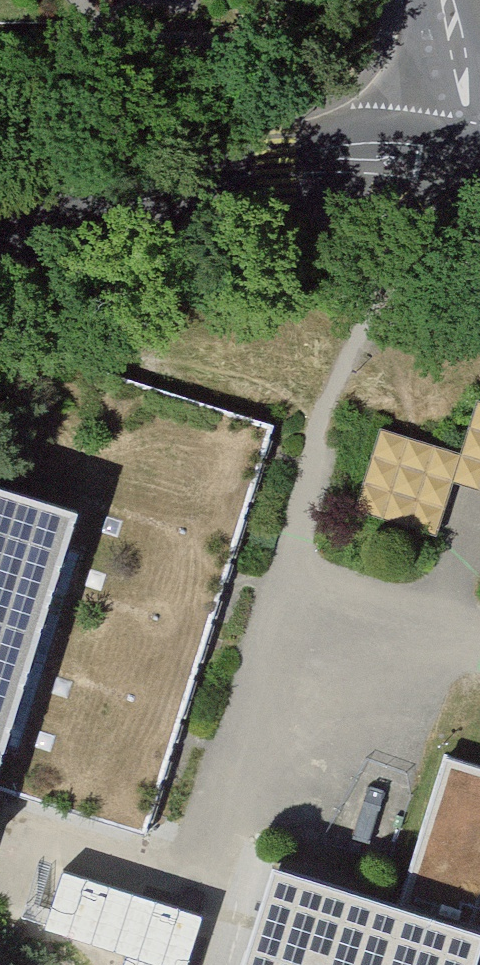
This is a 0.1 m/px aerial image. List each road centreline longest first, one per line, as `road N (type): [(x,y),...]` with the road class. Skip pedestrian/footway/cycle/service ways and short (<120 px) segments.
road 1 (residential): [(461,166),(379,156),(277,167),(0,253)]
road 2 (residential): [(445,0),(463,116),(461,166)]

